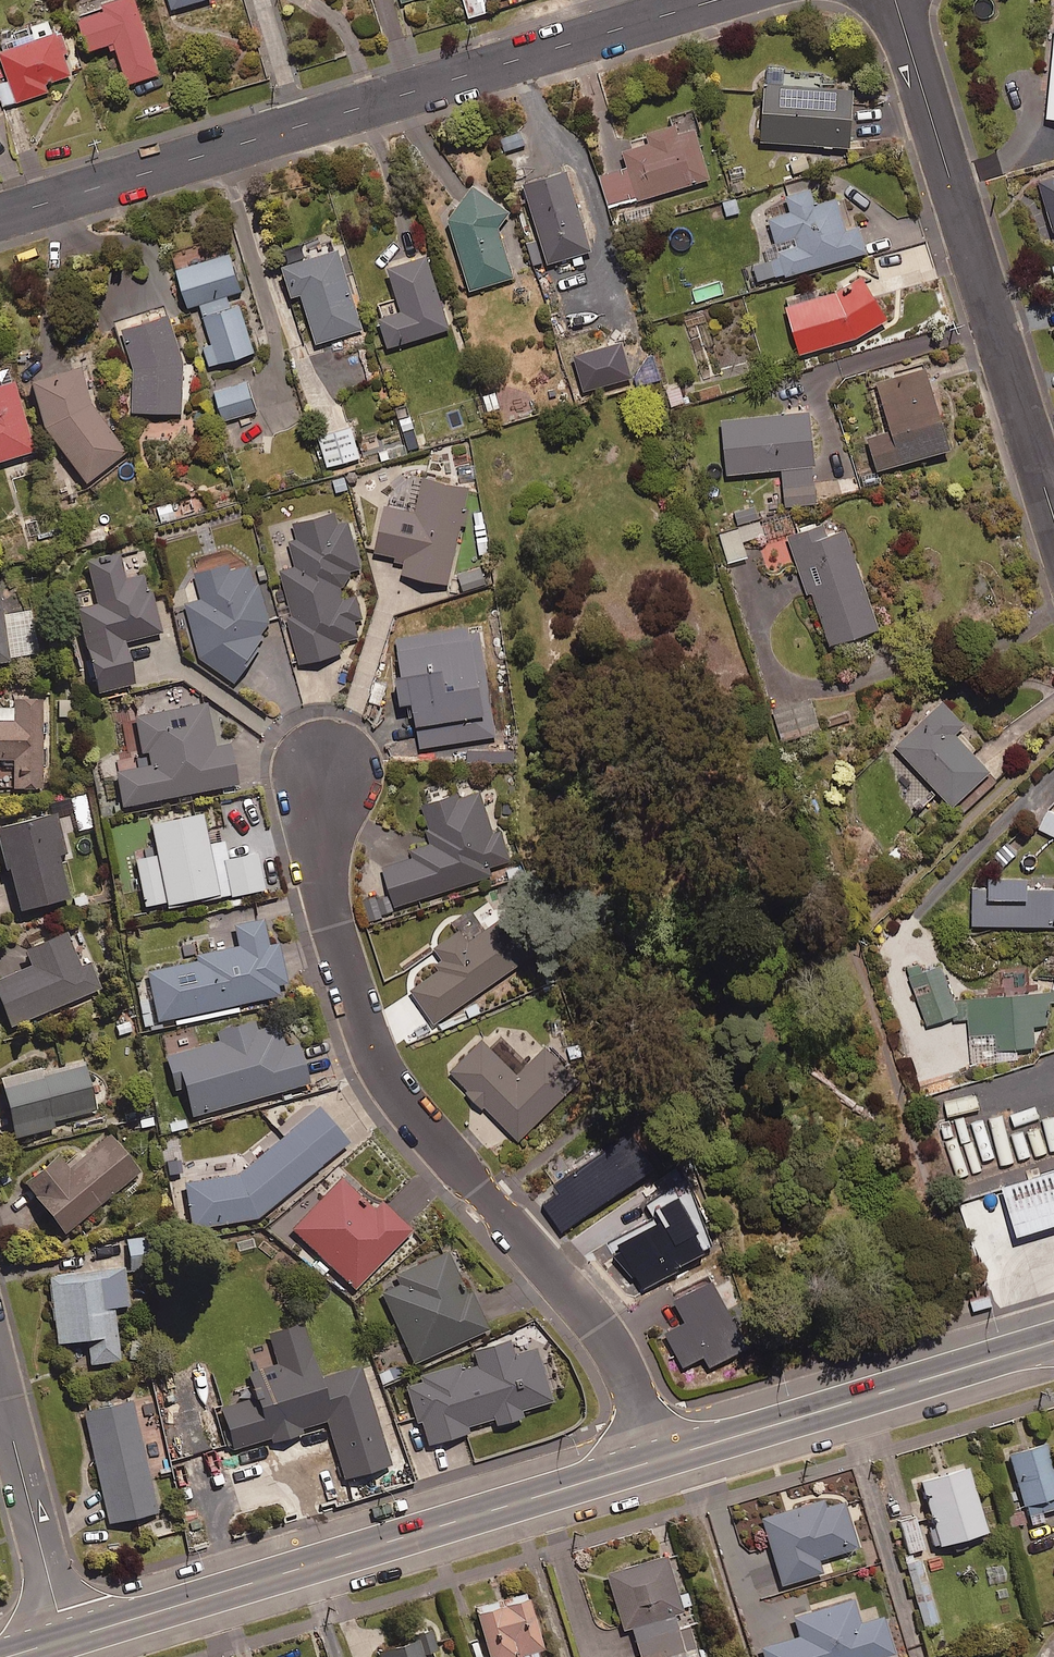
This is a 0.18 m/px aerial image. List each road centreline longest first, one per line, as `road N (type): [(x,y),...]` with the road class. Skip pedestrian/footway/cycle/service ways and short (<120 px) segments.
road 1 (residential): [(327,766),(324,892),(374,1057),(392,1090),(605,1336),(657,1462)]
road 2 (residential): [(718,0),(0,217)]
road 3 (secondary): [(65,1639),(657,1462)]
road 4 (residential): [(1053,518),(895,0)]
road 5 (secondary): [(657,1462),(1053,1343)]
road 6 (residential): [(0,1375),(65,1639)]

